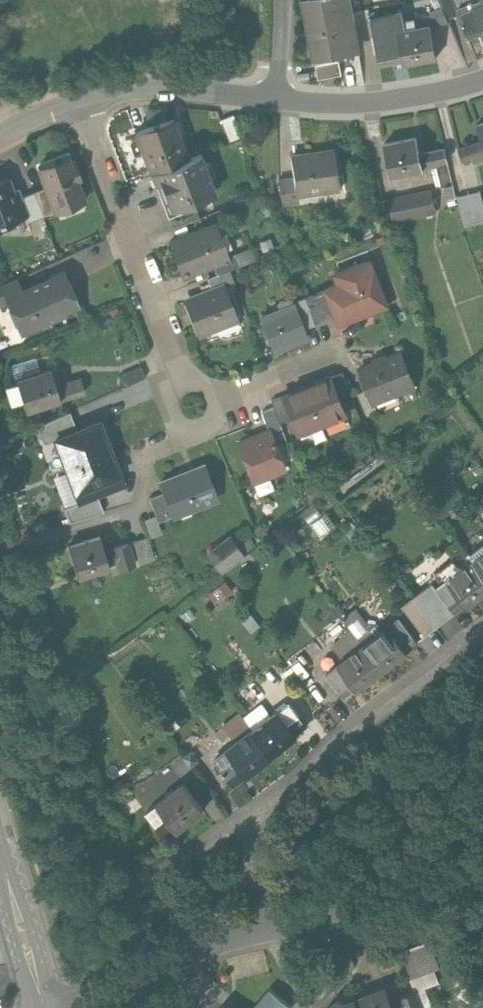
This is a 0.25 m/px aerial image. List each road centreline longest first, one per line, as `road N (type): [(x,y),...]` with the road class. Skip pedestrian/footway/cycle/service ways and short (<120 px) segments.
road 1 (residential): [(241,937),(256,855),(283,802),(333,751),(482,638)]
road 2 (residential): [(81,97),(178,373)]
road 3 (residential): [(241,937),(387,912),(482,914)]
road 4 (residential): [(482,81),(350,106),(274,98)]
road 5 (residential): [(50,1007),(241,937)]
road 6 (residential): [(274,98),(161,86),(81,97)]
road 7 (tertiary): [(0,849),(42,1007)]
road 8 (residential): [(214,402),(339,360)]

